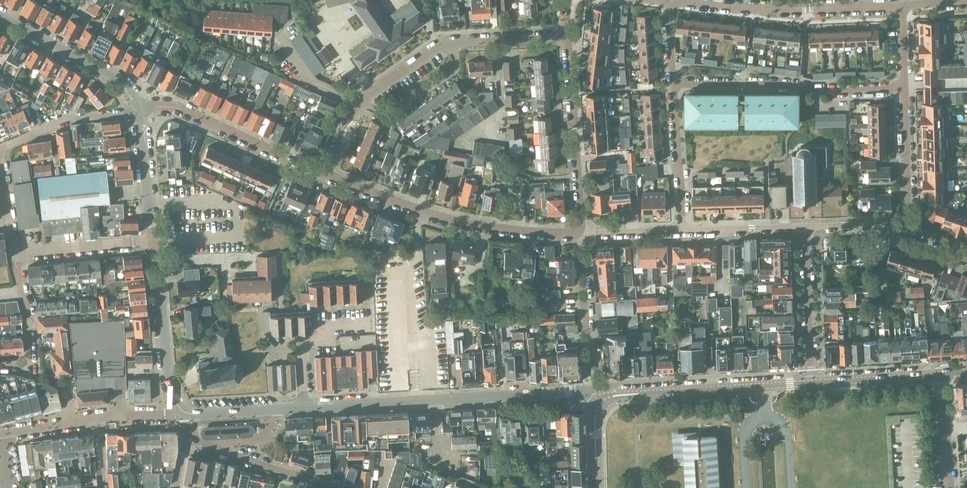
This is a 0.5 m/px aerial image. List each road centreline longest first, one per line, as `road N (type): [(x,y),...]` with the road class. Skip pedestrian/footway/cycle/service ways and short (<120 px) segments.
road 1 (residential): [(306,406),(595,395)]
road 2 (residential): [(584,234),(423,214),(327,174)]
road 3 (residential): [(671,1),(741,10),(904,5)]
road 4 (residential): [(674,84),(906,88)]
road 5 (secondary): [(595,395),(811,384)]
road 6 (residential): [(584,234),(566,32)]
road 7 (residential): [(327,174),(167,106),(140,106)]
road 8 (residential): [(183,413),(155,237)]
road 9 (residential): [(140,106),(113,77),(0,16)]
road 10 (residential): [(595,395),(584,234)]
road 11 (residential): [(811,384),(806,227)]
road 12 (residential): [(0,368),(32,369),(13,252)]
road 13 (residential): [(0,152),(70,118),(140,106)]
road 14 (residential): [(682,230),(674,84)]
road 15 (residential): [(360,106),(398,114),(456,74),(456,39)]
road 16 (residential): [(902,231),(906,88)]
road 17 (residential): [(13,252),(155,237)]
road 18 (residential): [(306,406),(304,345),(326,343),(325,328),(367,326)]
road 19 (residential): [(155,237),(140,106)]
road 20 (secondary): [(811,384),(941,375)]
road 21 (residential): [(333,487),(215,448)]
road 22 (residential): [(806,227),(682,230)]

